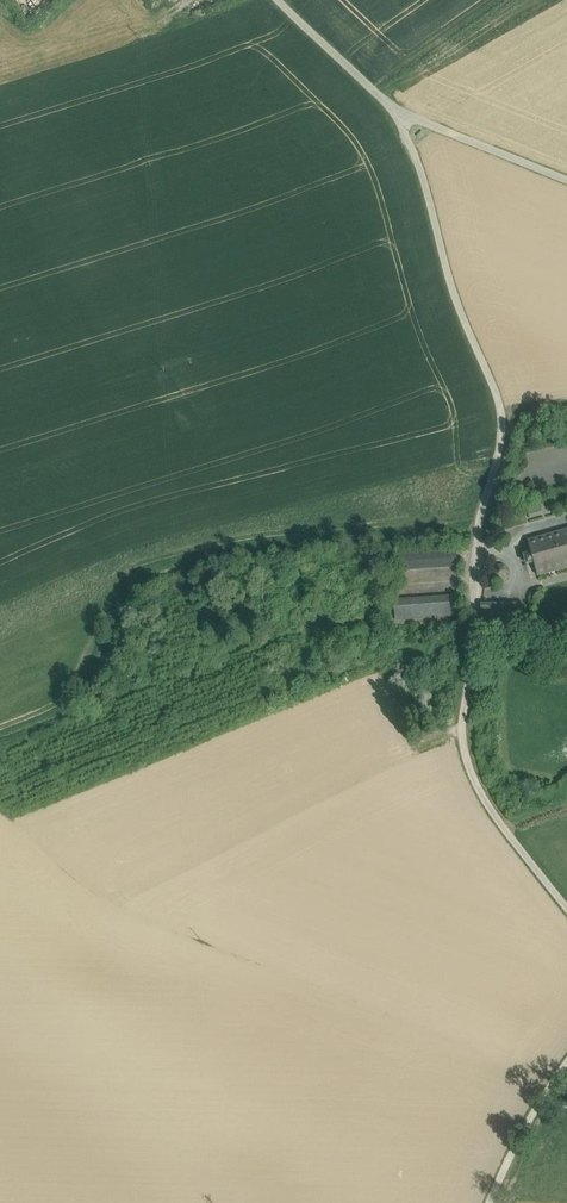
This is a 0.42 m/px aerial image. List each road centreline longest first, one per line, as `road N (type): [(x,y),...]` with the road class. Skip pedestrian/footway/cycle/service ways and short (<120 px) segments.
road 1 (unclassified): [(396,111),(502,417),(479,526),(461,729),(466,758),(494,816),(566,909)]
road 2 (unclassified): [(566,181),(396,111)]
road 3 (unclassified): [(396,111),(277,0)]
road 4 (unclassified): [(566,1064),(492,1202)]

